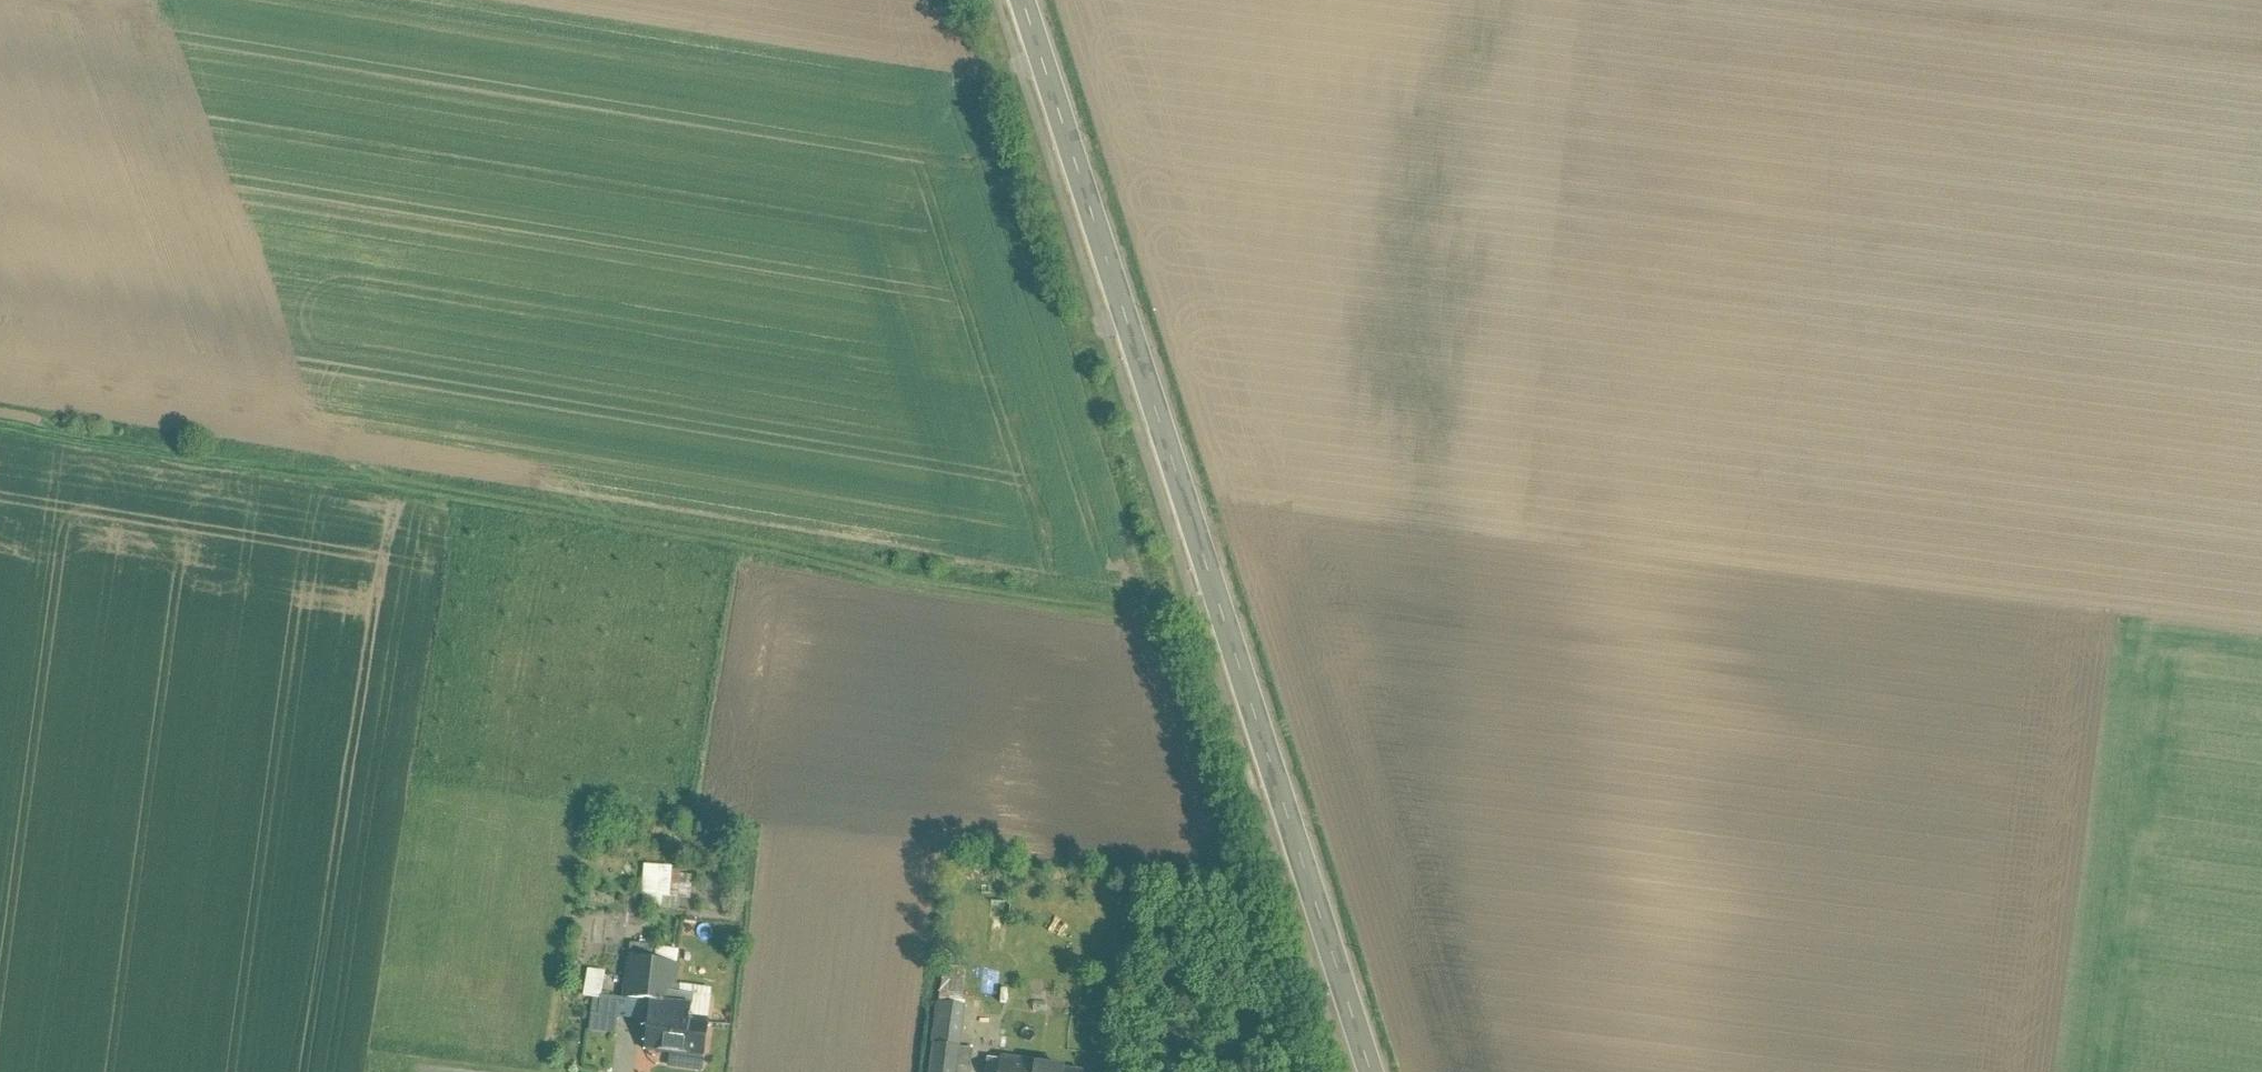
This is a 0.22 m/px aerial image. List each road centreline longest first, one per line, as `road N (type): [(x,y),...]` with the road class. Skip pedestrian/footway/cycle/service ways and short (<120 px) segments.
road 1 (tertiary): [(1372,1071),(1023,0)]

